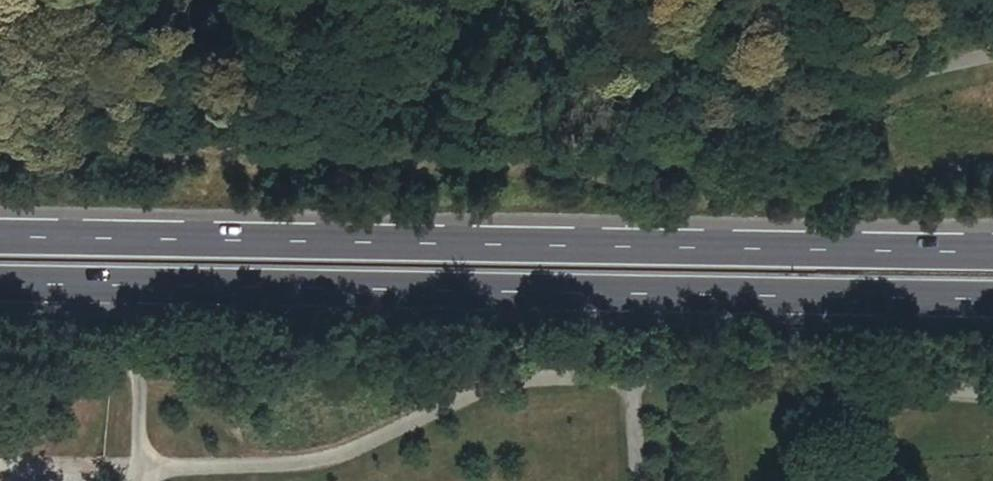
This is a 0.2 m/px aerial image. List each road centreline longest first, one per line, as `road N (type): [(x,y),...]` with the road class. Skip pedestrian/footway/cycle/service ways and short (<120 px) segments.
road 1 (trunk): [(0,286),(992,301)]
road 2 (trunk): [(992,252),(0,238)]

